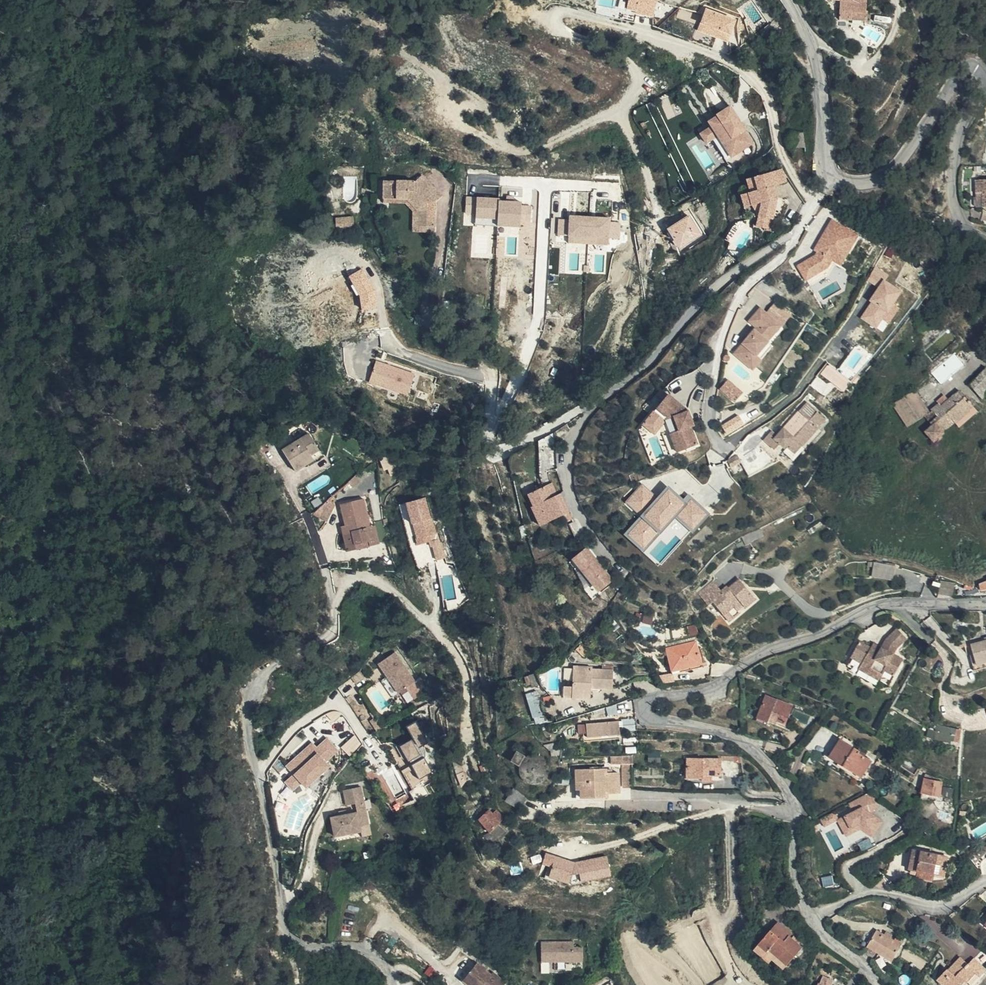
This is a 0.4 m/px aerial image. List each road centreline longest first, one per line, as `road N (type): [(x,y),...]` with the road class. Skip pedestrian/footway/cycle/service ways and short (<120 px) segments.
road 1 (residential): [(985,603),(864,610),(754,658),(710,690),(650,700),(642,710),(649,720),(738,740),(777,777),(792,801),(794,878),(813,919)]
road 2 (residential): [(789,0),(816,63),(824,154),(835,178),(864,183),(886,175),(957,74),(972,67),(983,74),(962,119),(953,190),(961,220),(985,240)]
road 3 (track): [(450,111),(519,150),(633,92),(628,54),(556,25),(559,8)]
road 4 (residential): [(813,919),(873,892),(945,905),(985,881)]

